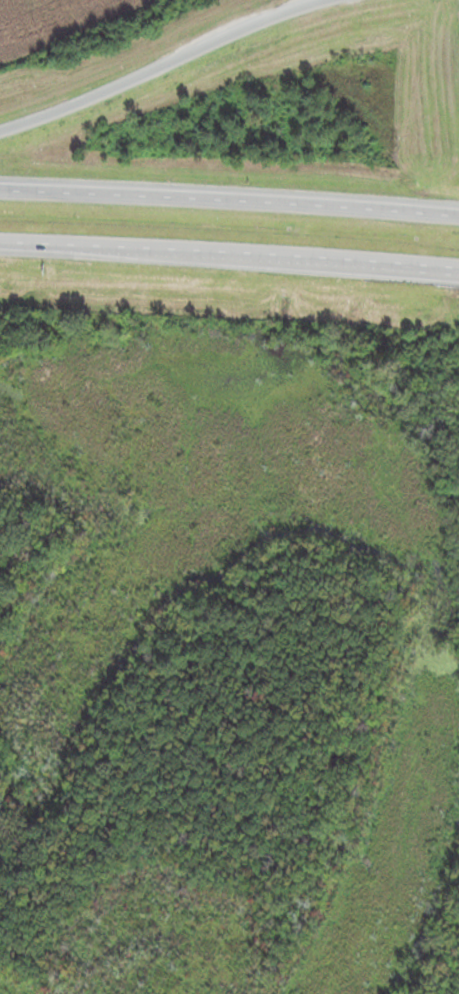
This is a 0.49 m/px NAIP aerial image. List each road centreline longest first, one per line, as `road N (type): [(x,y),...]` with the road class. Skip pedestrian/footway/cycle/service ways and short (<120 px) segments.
road 1 (motorway): [(458,219),(0,192)]
road 2 (motorway): [(48,245),(458,274)]
road 3 (motorway): [(345,0),(277,19),(0,134)]

